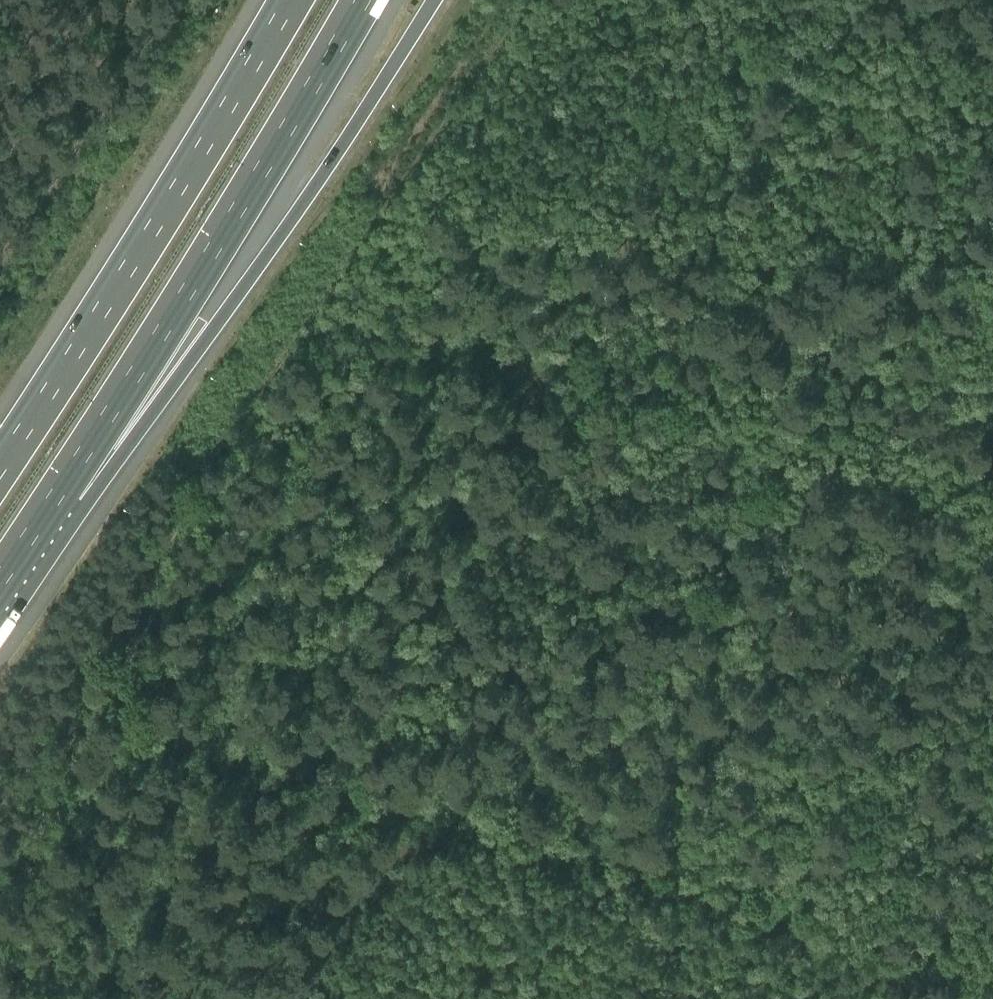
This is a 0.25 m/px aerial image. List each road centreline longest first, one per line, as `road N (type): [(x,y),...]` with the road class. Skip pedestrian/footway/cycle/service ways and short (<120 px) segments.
road 1 (motorway): [(62,494),(247,286),(434,0)]
road 2 (motorway): [(62,494),(361,0)]
road 3 (motorway): [(292,0),(0,471)]

